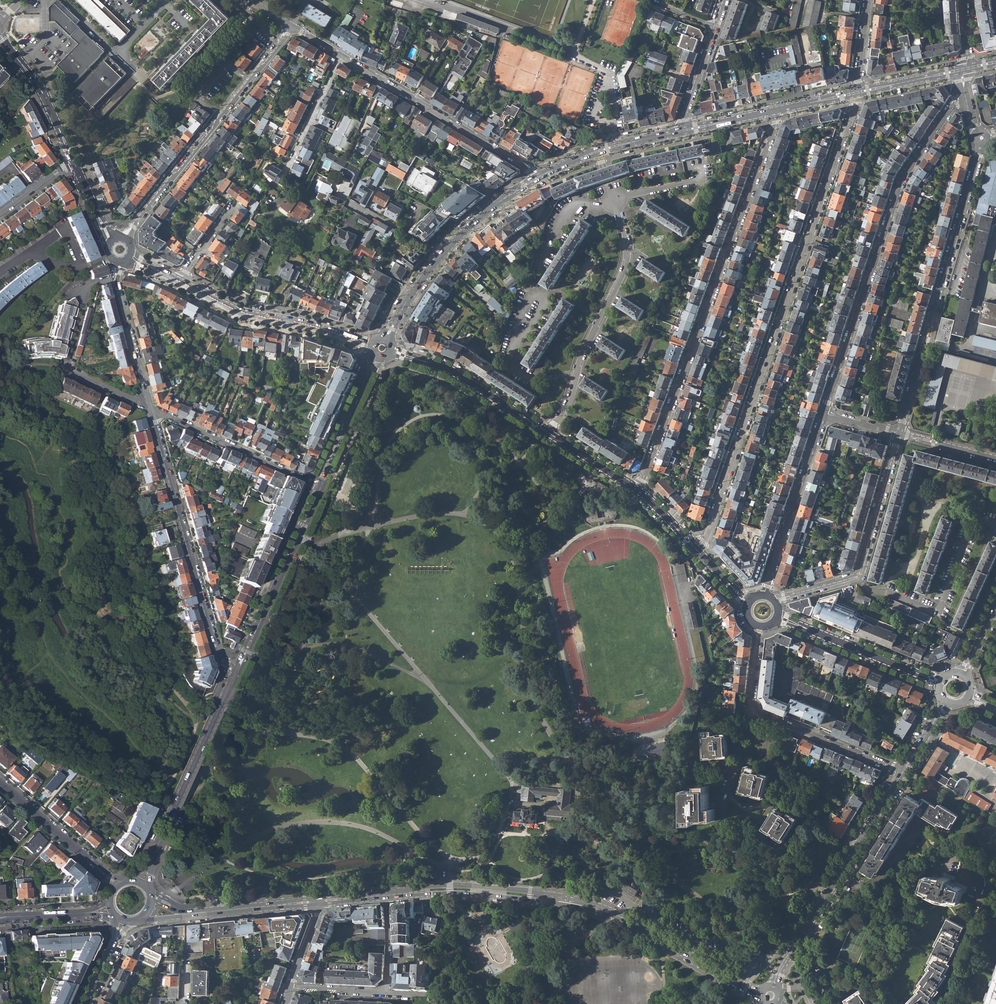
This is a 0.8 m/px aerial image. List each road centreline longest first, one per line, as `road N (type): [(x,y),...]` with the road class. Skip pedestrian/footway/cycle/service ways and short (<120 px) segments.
road 1 (residential): [(697,551),(857,96)]
road 2 (residential): [(778,110),(637,491)]
road 3 (residential): [(825,413),(902,179),(950,109),(967,103)]
road 4 (residential): [(981,137),(900,432)]
road 5 (residential): [(238,668),(218,655),(150,407)]
road 6 (residential): [(123,239),(292,27)]
road 7 (secondary): [(903,771),(770,997)]
road 8 (residential): [(614,199),(626,237),(624,268),(548,434)]
road 9 (residential): [(903,771),(753,711),(761,627)]
road 10 (secondary): [(770,997),(630,919),(550,896)]
road 11 (residential): [(900,432),(858,576),(775,601)]
road 12 (residential): [(340,55),(538,177)]
road 13 (primary): [(238,668),(152,858)]
road 14 (primary): [(321,487),(238,668)]
road 15 (residential): [(765,596),(825,413)]
road 16 (residential): [(321,487),(150,407)]
road 17 (tertiary): [(778,617),(941,682)]
road 18 (tertiary): [(181,281),(245,313),(339,334)]
road 19 (secondary): [(550,896),(471,889),(388,895)]
road 20 (tertiary): [(0,35),(43,94),(73,159)]
road 21 (tertiary): [(427,362),(548,434)]
road 22 (residential): [(150,407),(115,278)]
road 23 (secondary): [(319,901),(187,914)]
road 24 (residential): [(0,784),(93,866)]
road 25 (primary): [(538,177),(442,254)]
road 26 (residential): [(340,55),(289,165)]

